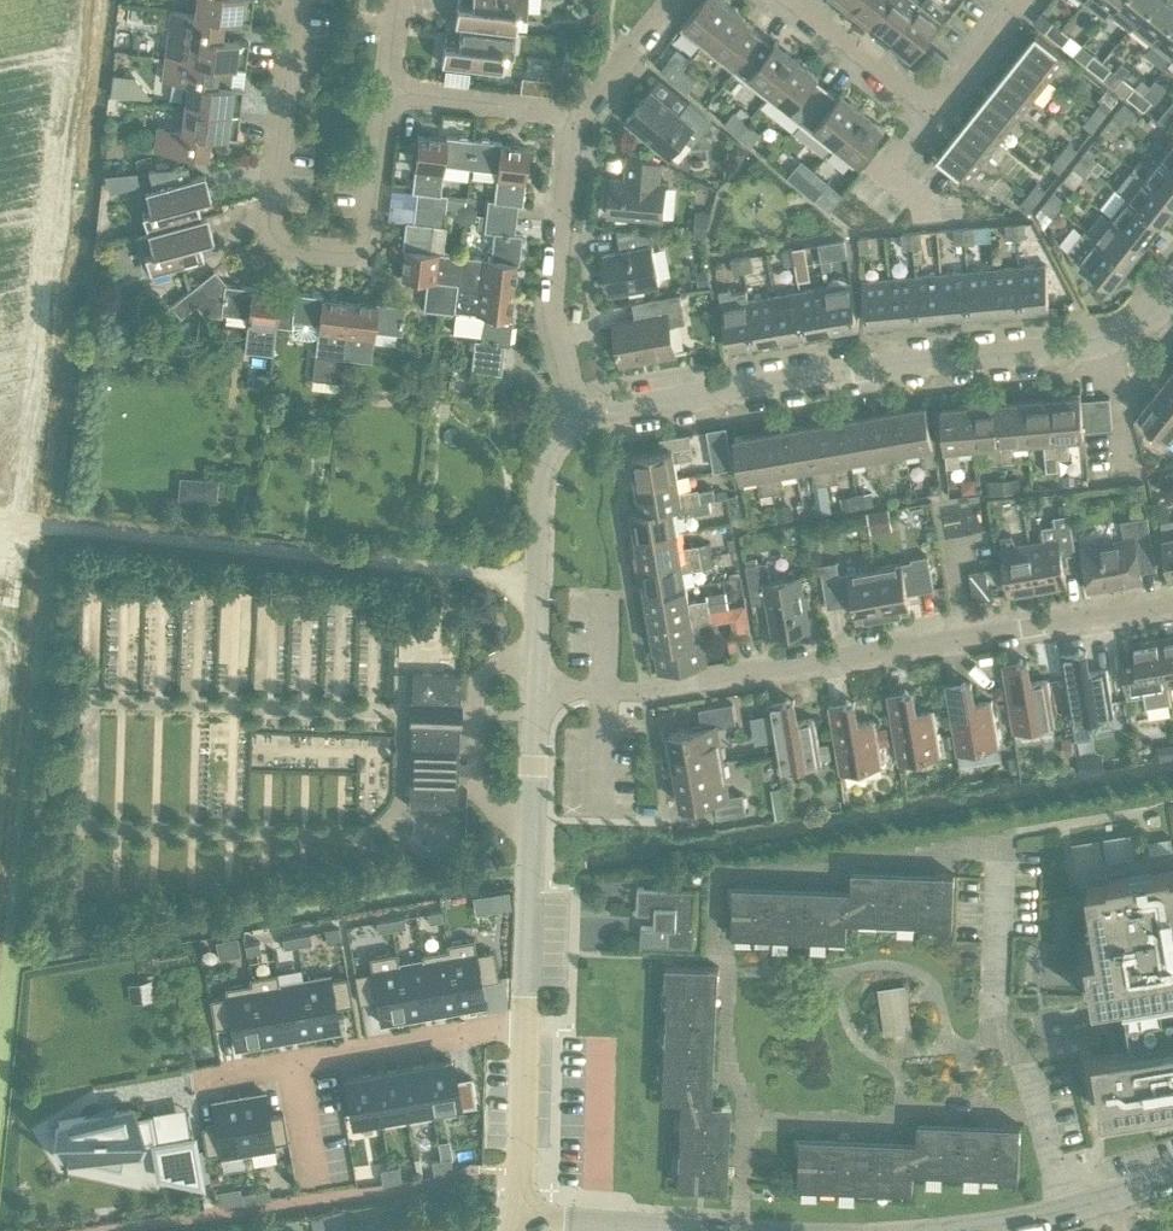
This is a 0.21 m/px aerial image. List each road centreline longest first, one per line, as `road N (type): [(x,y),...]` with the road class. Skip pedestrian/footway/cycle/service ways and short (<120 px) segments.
road 1 (residential): [(534,688),(639,691),(1172,603)]
road 2 (residential): [(577,418),(873,367),(1108,340),(1172,294)]
road 3 (track): [(537,579),(0,522)]
road 4 (residential): [(295,0),(270,228),(286,246),(346,253),(369,235)]
road 5 (residential): [(194,1083),(529,1024)]
road 6 (residential): [(529,1024),(534,688)]
road 7 (residential): [(789,0),(928,115),(1025,0)]
road 8 (residential): [(577,418),(554,295),(578,116)]
road 9 (residential): [(534,688),(542,479),(551,447),(577,418)]
road 10 (residential): [(521,1224),(753,1230)]
road 11 (residential): [(963,1230),(1172,1179)]
road 12 (residential): [(521,1224),(529,1024)]
road 13 (residential): [(387,94),(578,116)]
road 14 (residential): [(578,116),(671,0)]
road 15 (residential): [(369,235),(387,94)]

